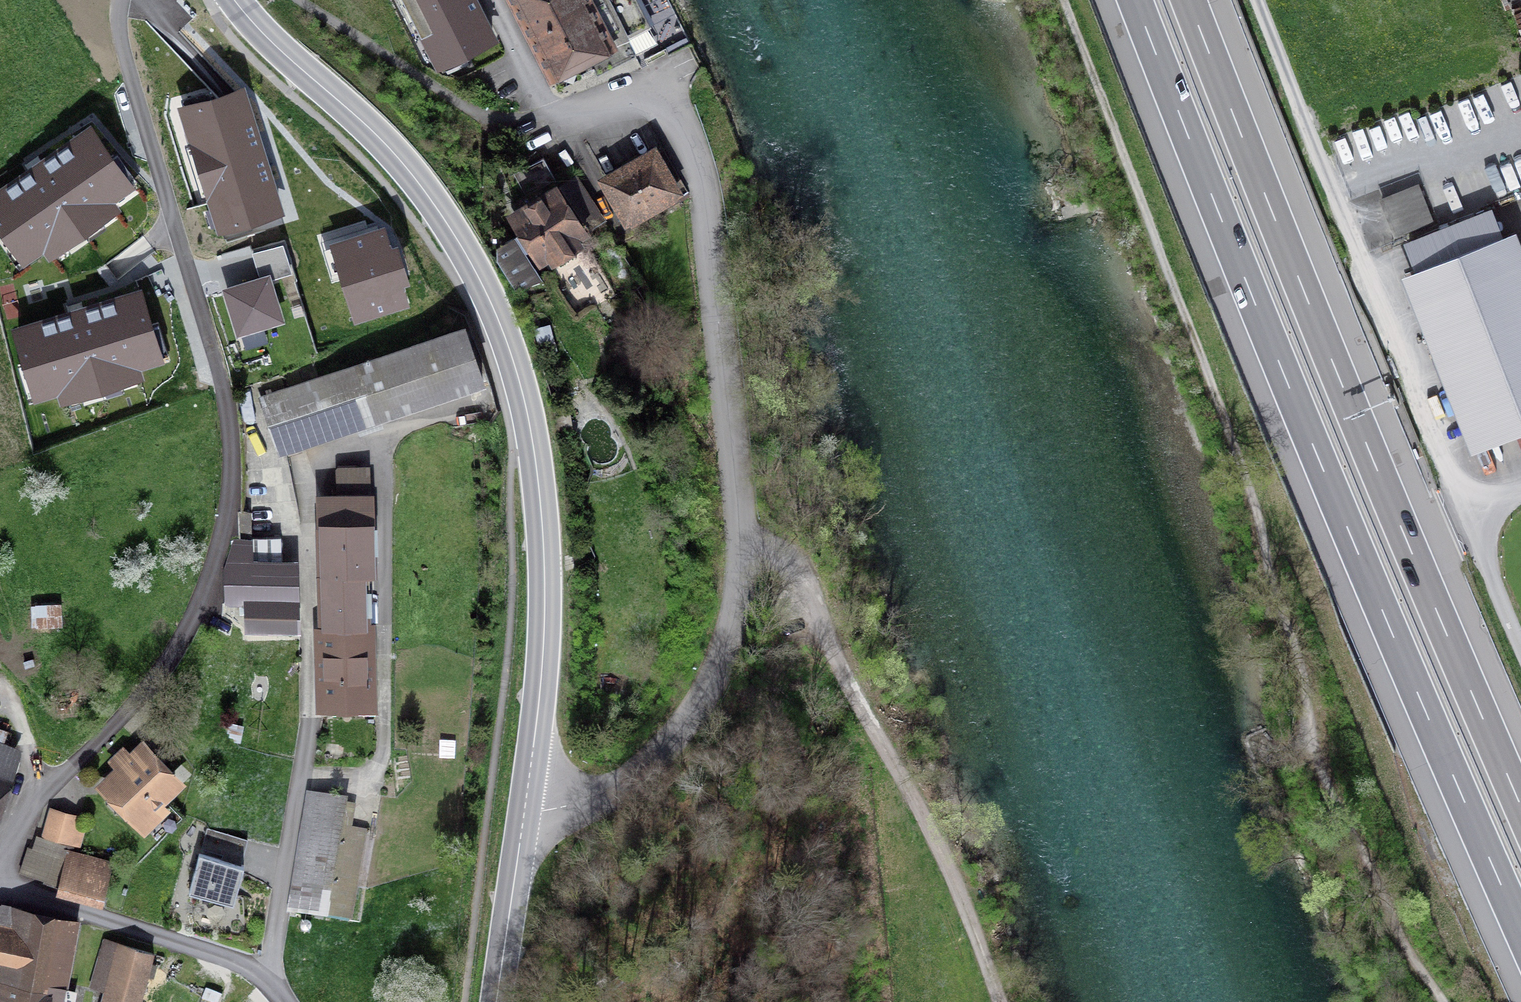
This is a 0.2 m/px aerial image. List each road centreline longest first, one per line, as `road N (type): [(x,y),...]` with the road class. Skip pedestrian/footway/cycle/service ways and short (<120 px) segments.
road 1 (motorway): [(1135,0),(1358,554),(1520,929)]
road 2 (residential): [(524,815),(592,800),(649,760),(691,694),(731,587),(698,161),(653,101),(538,114)]
road 3 (residential): [(124,0),(131,79),(224,406),(226,509),(177,644),(115,724),(22,820),(0,856)]
road 4 (tertiary): [(524,815),(541,683),(543,551),(528,420),(504,333),(462,248),(416,180),(235,0)]
road 5 (motorway): [(1520,806),(1189,0)]
road 6 (track): [(1258,0),(1465,513)]
road 7 (track): [(729,559),(771,562),(811,610),(931,848),(997,1001)]
road 8 (residential): [(268,984),(307,717),(305,568)]
road 9 (residential): [(0,887),(213,953),(268,984)]
road 10 (unclassified): [(1520,490),(1465,513),(1520,649)]
road 11 (tertiary): [(495,1001),(524,815)]

